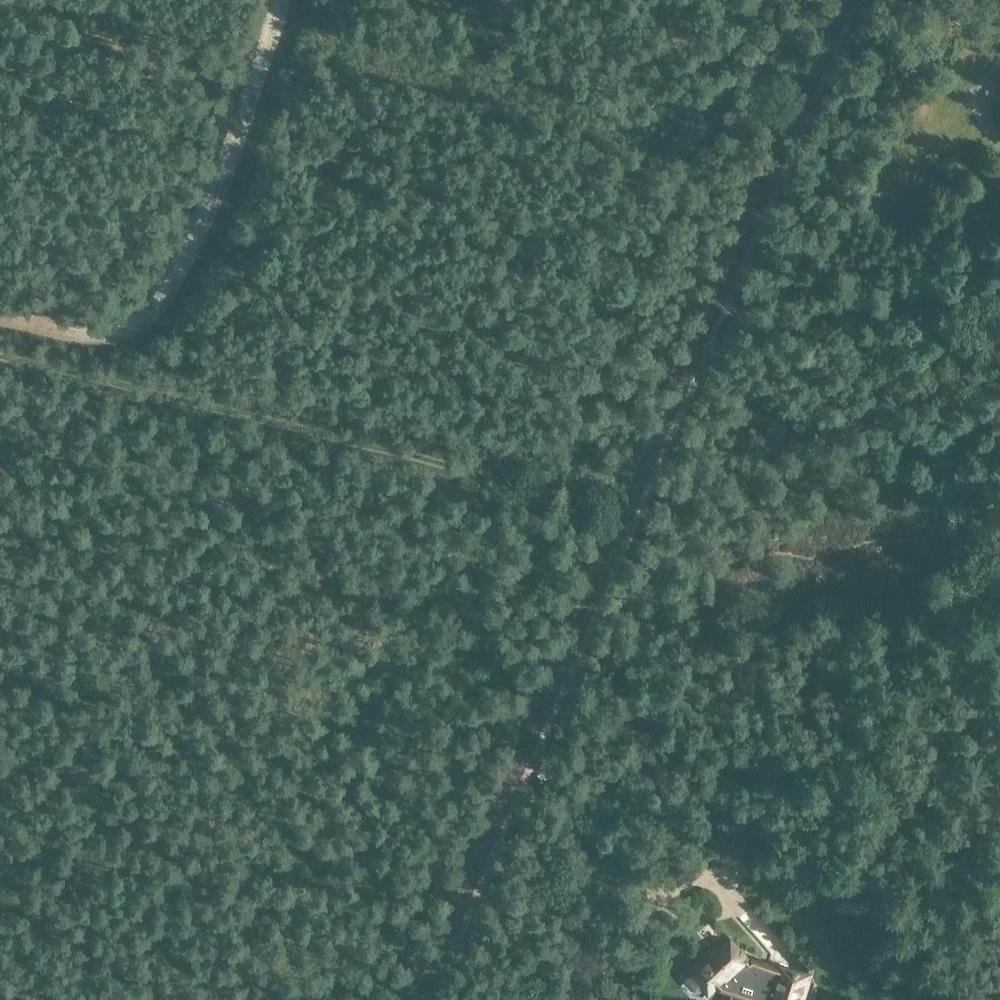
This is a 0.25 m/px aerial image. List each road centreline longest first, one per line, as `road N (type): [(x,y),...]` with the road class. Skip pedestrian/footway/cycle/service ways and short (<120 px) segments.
road 1 (track): [(421,999),(846,0)]
road 2 (track): [(0,356),(413,455),(623,525)]
road 3 (unclassified): [(999,286),(755,319),(712,314)]

